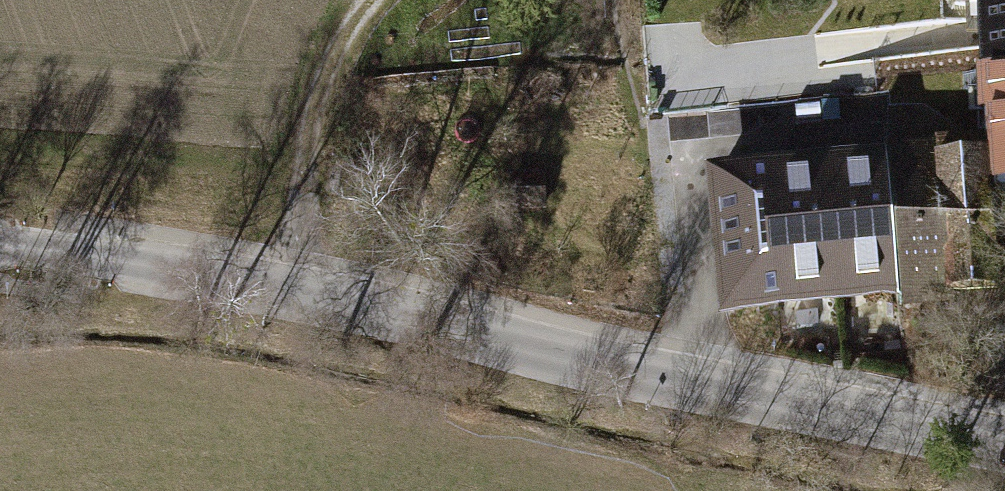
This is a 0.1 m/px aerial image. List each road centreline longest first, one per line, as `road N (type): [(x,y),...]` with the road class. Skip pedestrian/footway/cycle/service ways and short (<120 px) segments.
road 1 (tertiary): [(0,245),(279,289),(1004,448)]
road 2 (track): [(371,0),(328,72),(279,289)]

